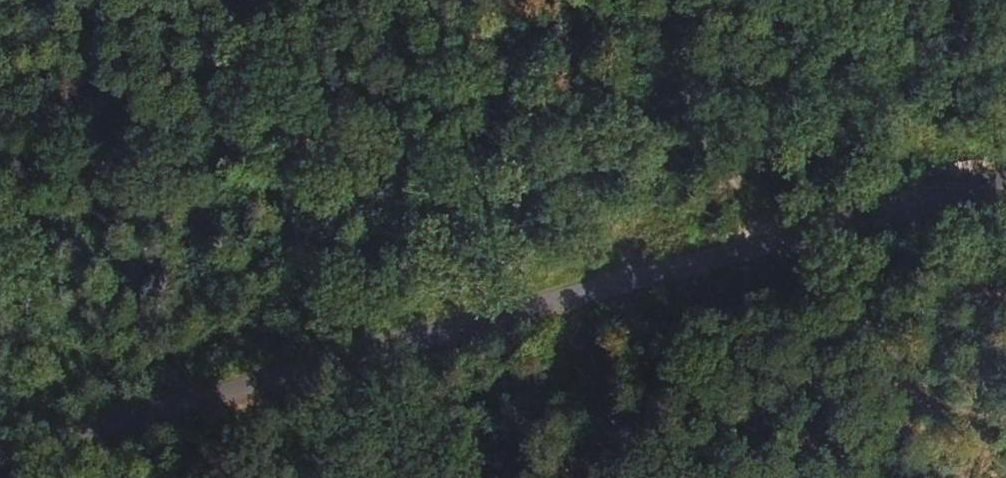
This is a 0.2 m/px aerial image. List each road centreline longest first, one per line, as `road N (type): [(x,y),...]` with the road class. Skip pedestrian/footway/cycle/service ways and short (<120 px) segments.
road 1 (unclassified): [(1005,177),(0,458)]
road 2 (track): [(0,217),(803,234)]
road 3 (track): [(692,0),(694,90),(803,234)]

